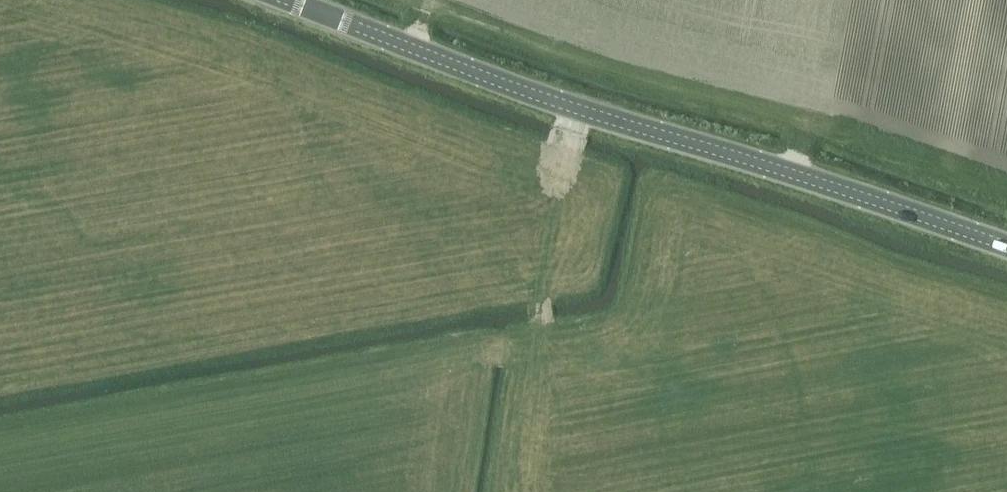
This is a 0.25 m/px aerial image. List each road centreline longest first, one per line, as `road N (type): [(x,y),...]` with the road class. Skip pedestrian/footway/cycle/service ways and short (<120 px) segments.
road 1 (tertiary): [(1006,246),(293,0)]

